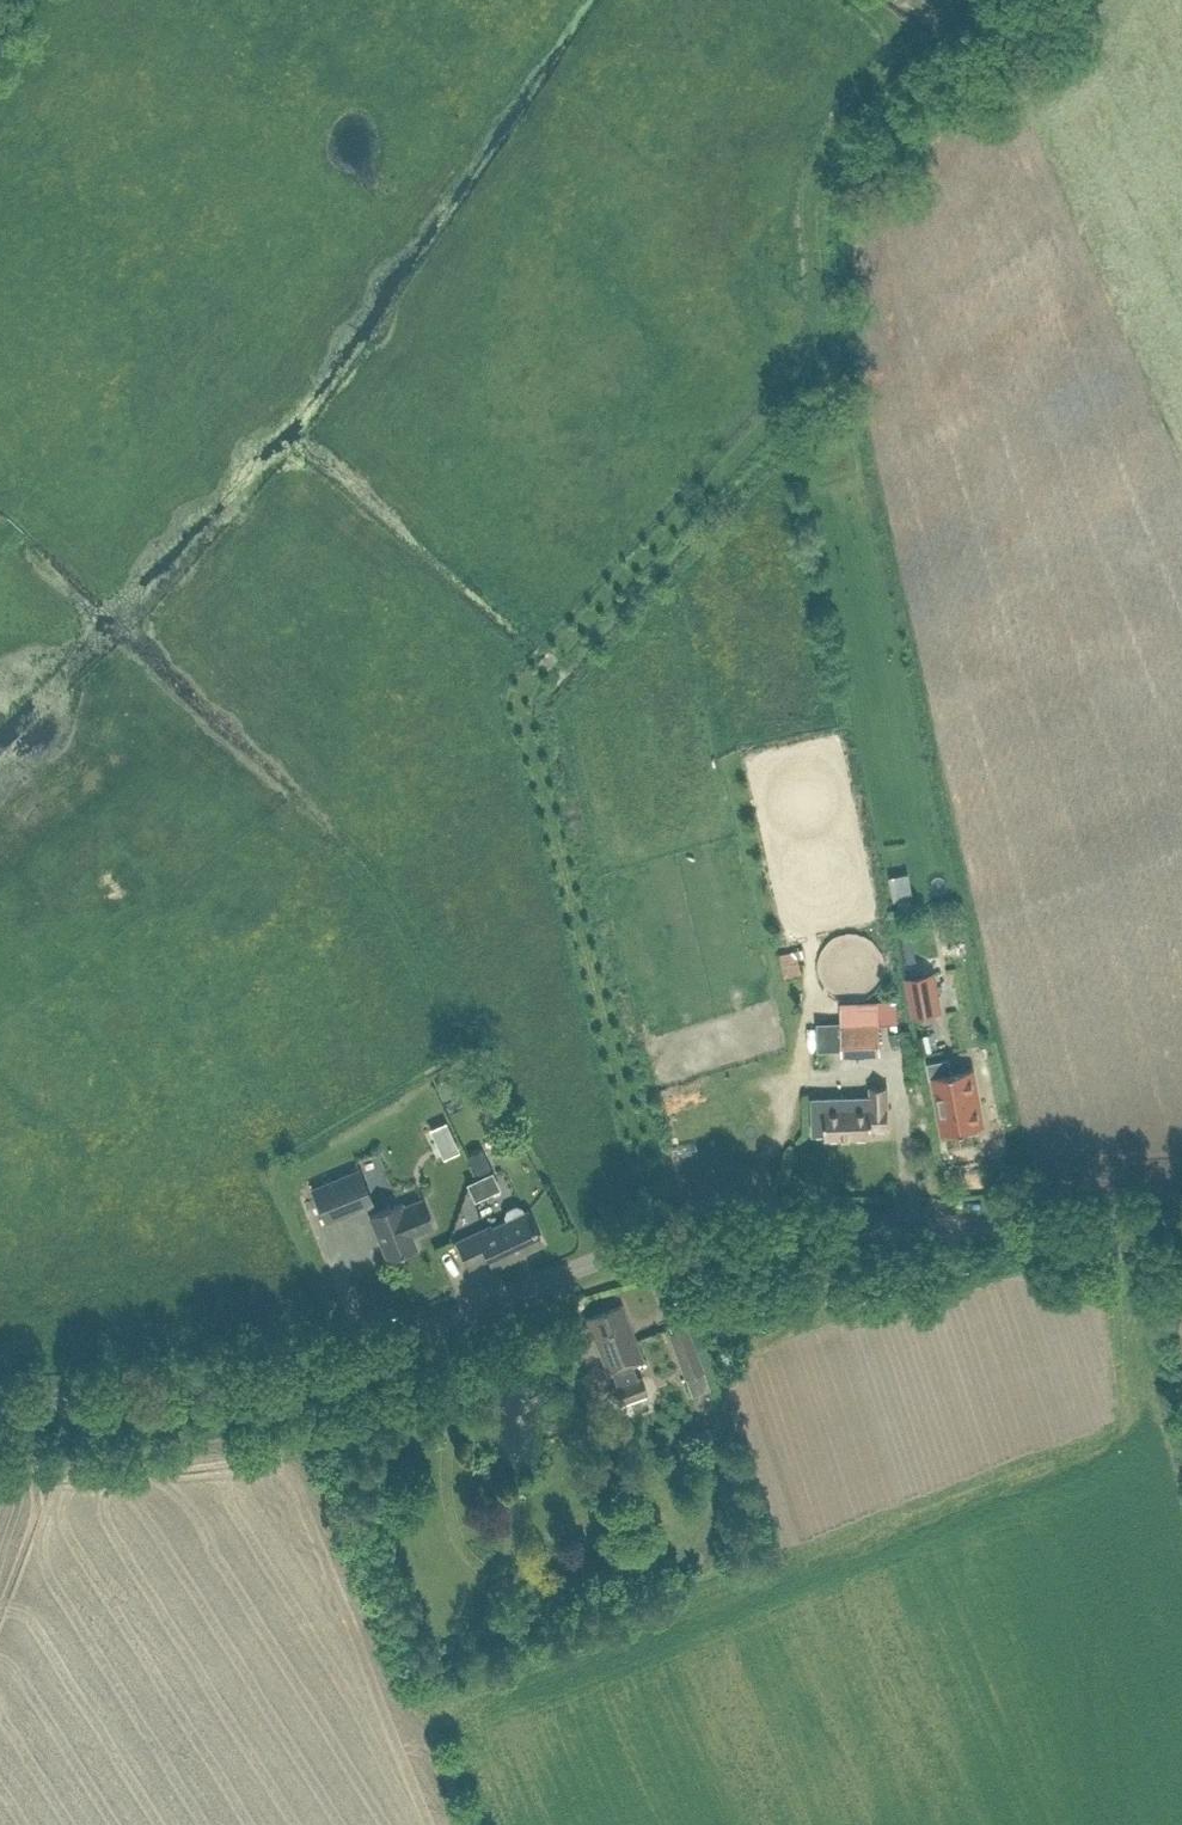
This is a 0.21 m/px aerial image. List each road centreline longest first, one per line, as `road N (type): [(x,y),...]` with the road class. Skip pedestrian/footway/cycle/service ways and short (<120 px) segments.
road 1 (unclassified): [(0,1405),(153,1395),(293,1371),(571,1268),(681,1238),(1181,1216)]
road 2 (track): [(551,654),(523,686),(520,704),(660,1242)]

